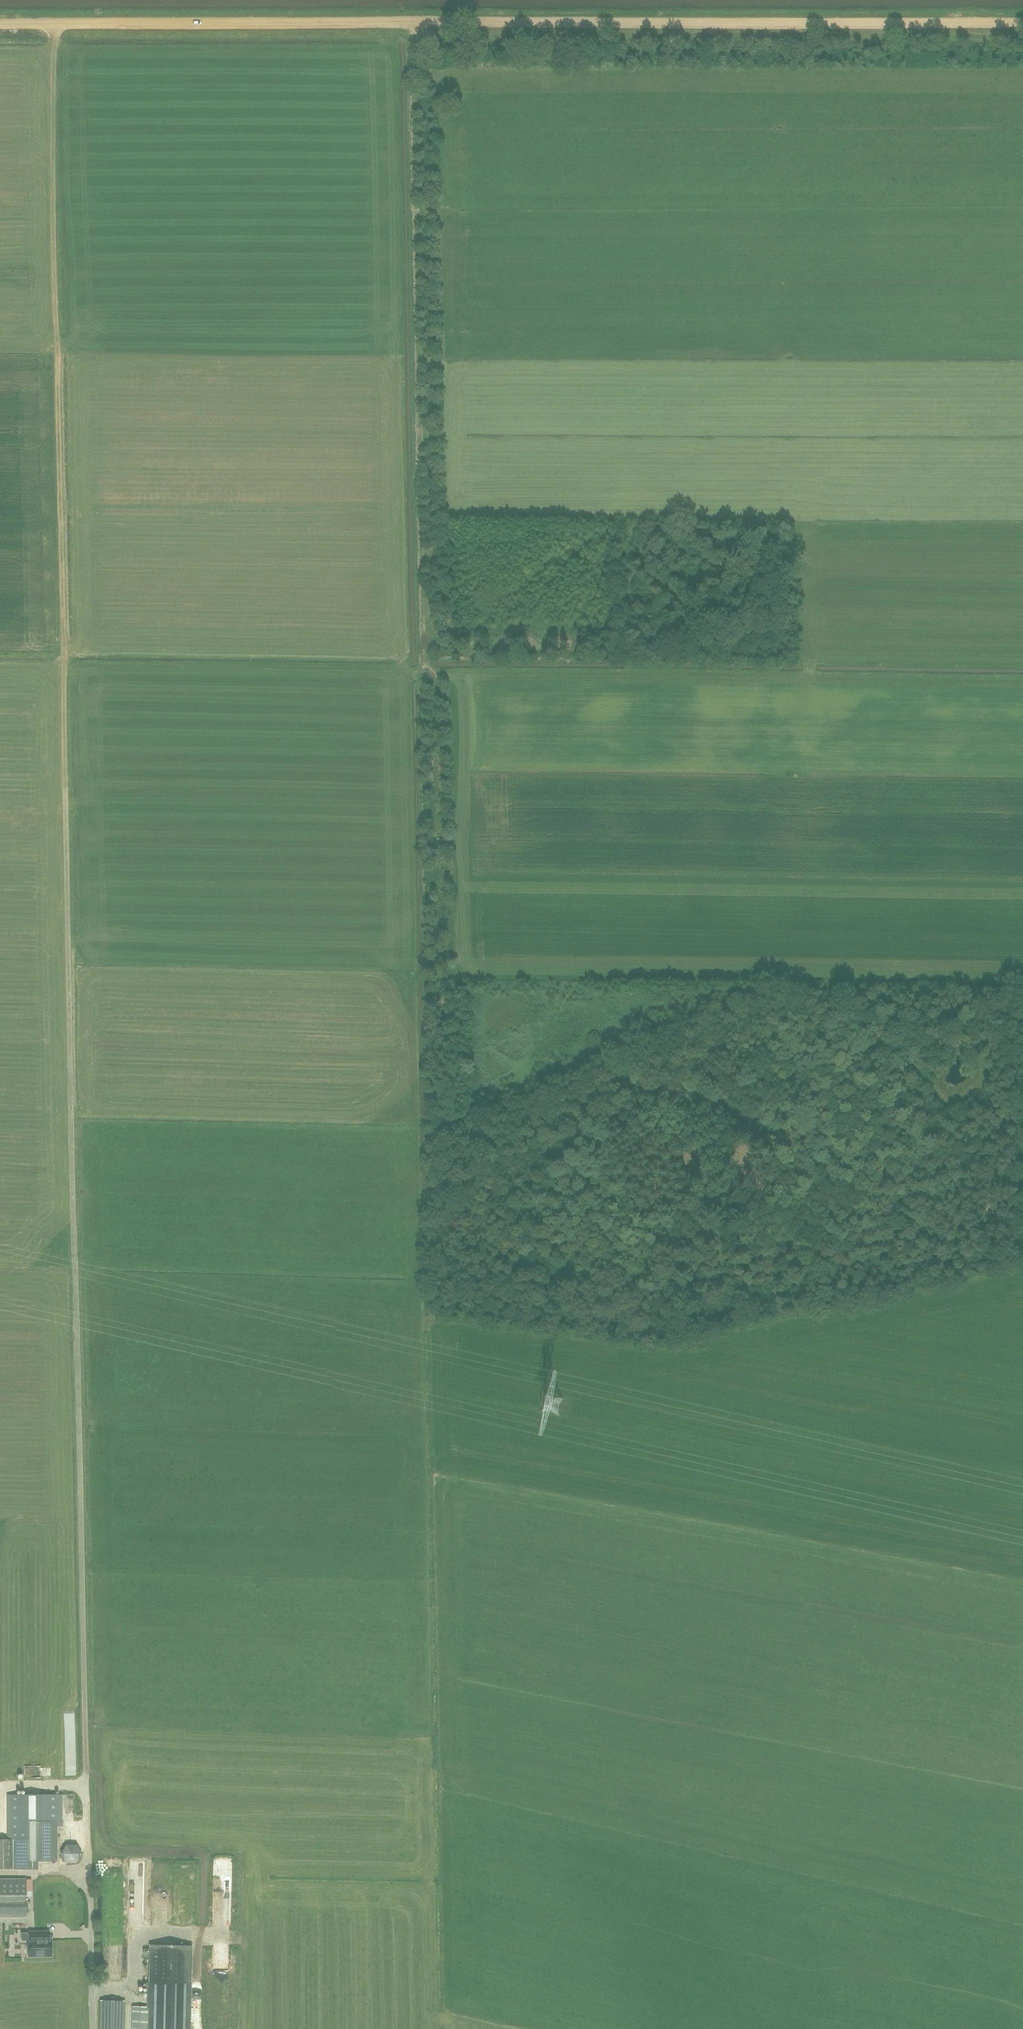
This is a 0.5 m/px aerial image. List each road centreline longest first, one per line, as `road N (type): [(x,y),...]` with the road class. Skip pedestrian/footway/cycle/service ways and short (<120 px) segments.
road 1 (track): [(56,22),(87,1784)]
road 2 (track): [(1022,25),(0,21)]
road 3 (track): [(91,2028),(87,1784)]

